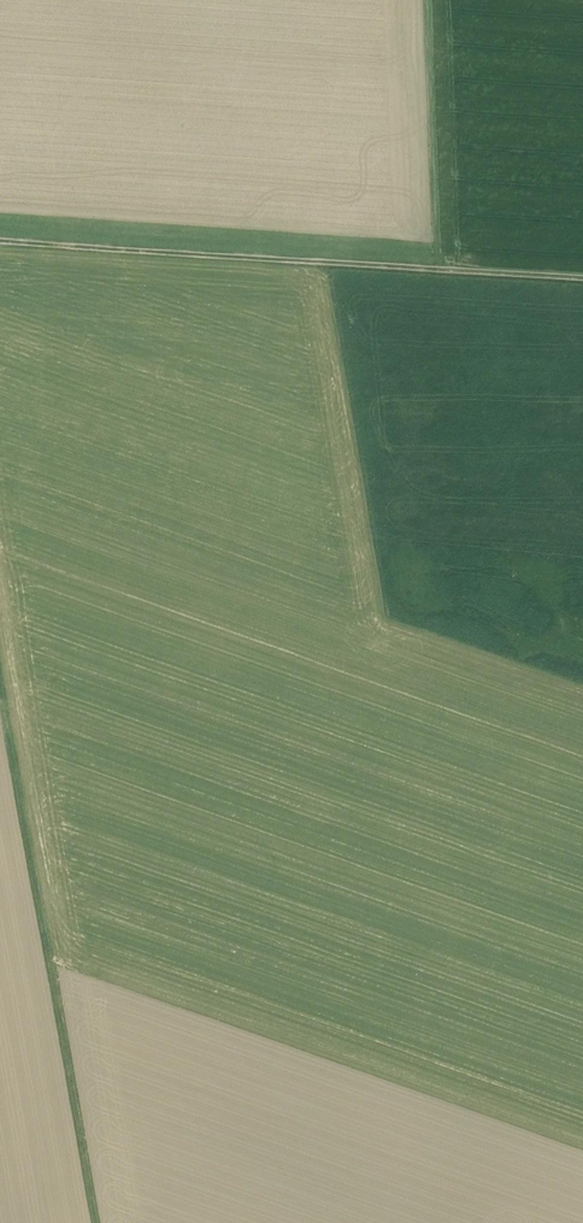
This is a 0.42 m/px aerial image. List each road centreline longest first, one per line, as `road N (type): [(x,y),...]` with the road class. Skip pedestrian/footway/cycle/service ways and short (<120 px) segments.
road 1 (track): [(0,240),(582,277)]
road 2 (track): [(0,695),(95,1222)]

